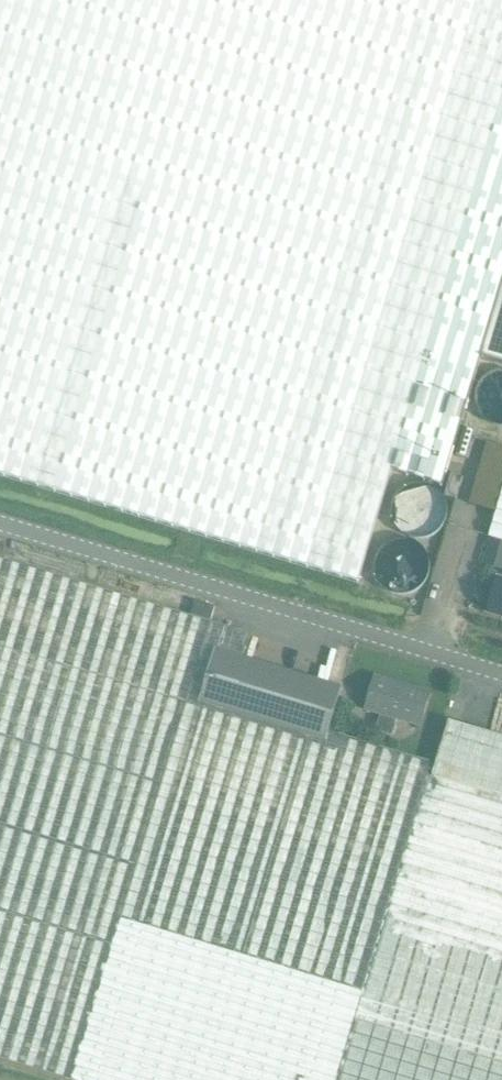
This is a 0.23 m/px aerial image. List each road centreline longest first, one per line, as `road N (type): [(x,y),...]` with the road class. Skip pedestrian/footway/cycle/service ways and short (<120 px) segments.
road 1 (unclassified): [(501,676),(0,525)]

